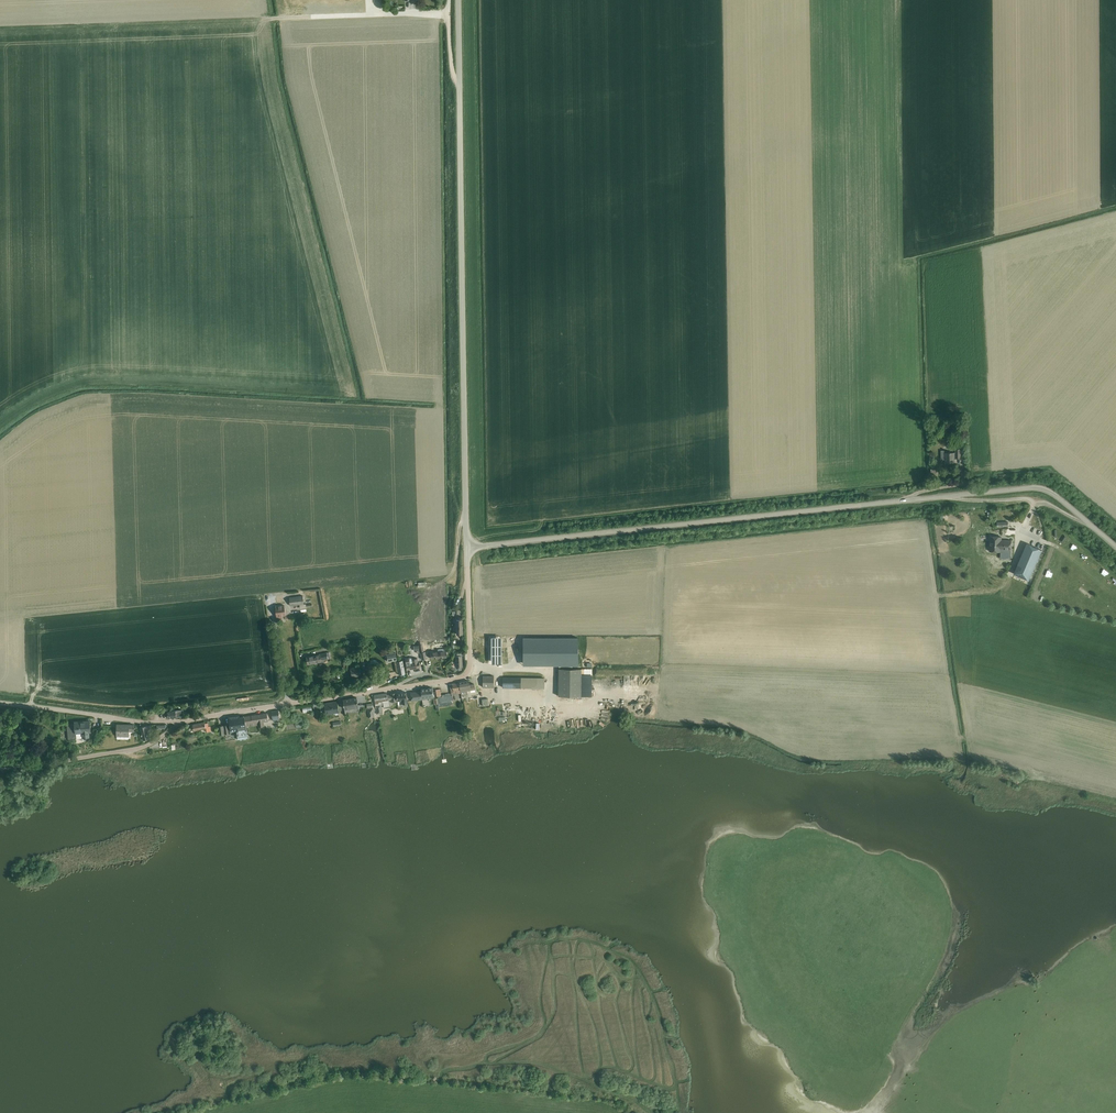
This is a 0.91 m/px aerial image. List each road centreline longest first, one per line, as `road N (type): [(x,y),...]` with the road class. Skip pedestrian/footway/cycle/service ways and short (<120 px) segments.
road 1 (unclassified): [(1115,547),(1053,494),(1033,488),(467,548)]
road 2 (unclassified): [(467,548),(458,0)]
road 3 (unclassified): [(181,722),(461,678),(470,663),(467,548)]
road 4 (unclassified): [(0,768),(140,748),(181,722)]
road 5 (unclassified): [(0,703),(181,722)]

